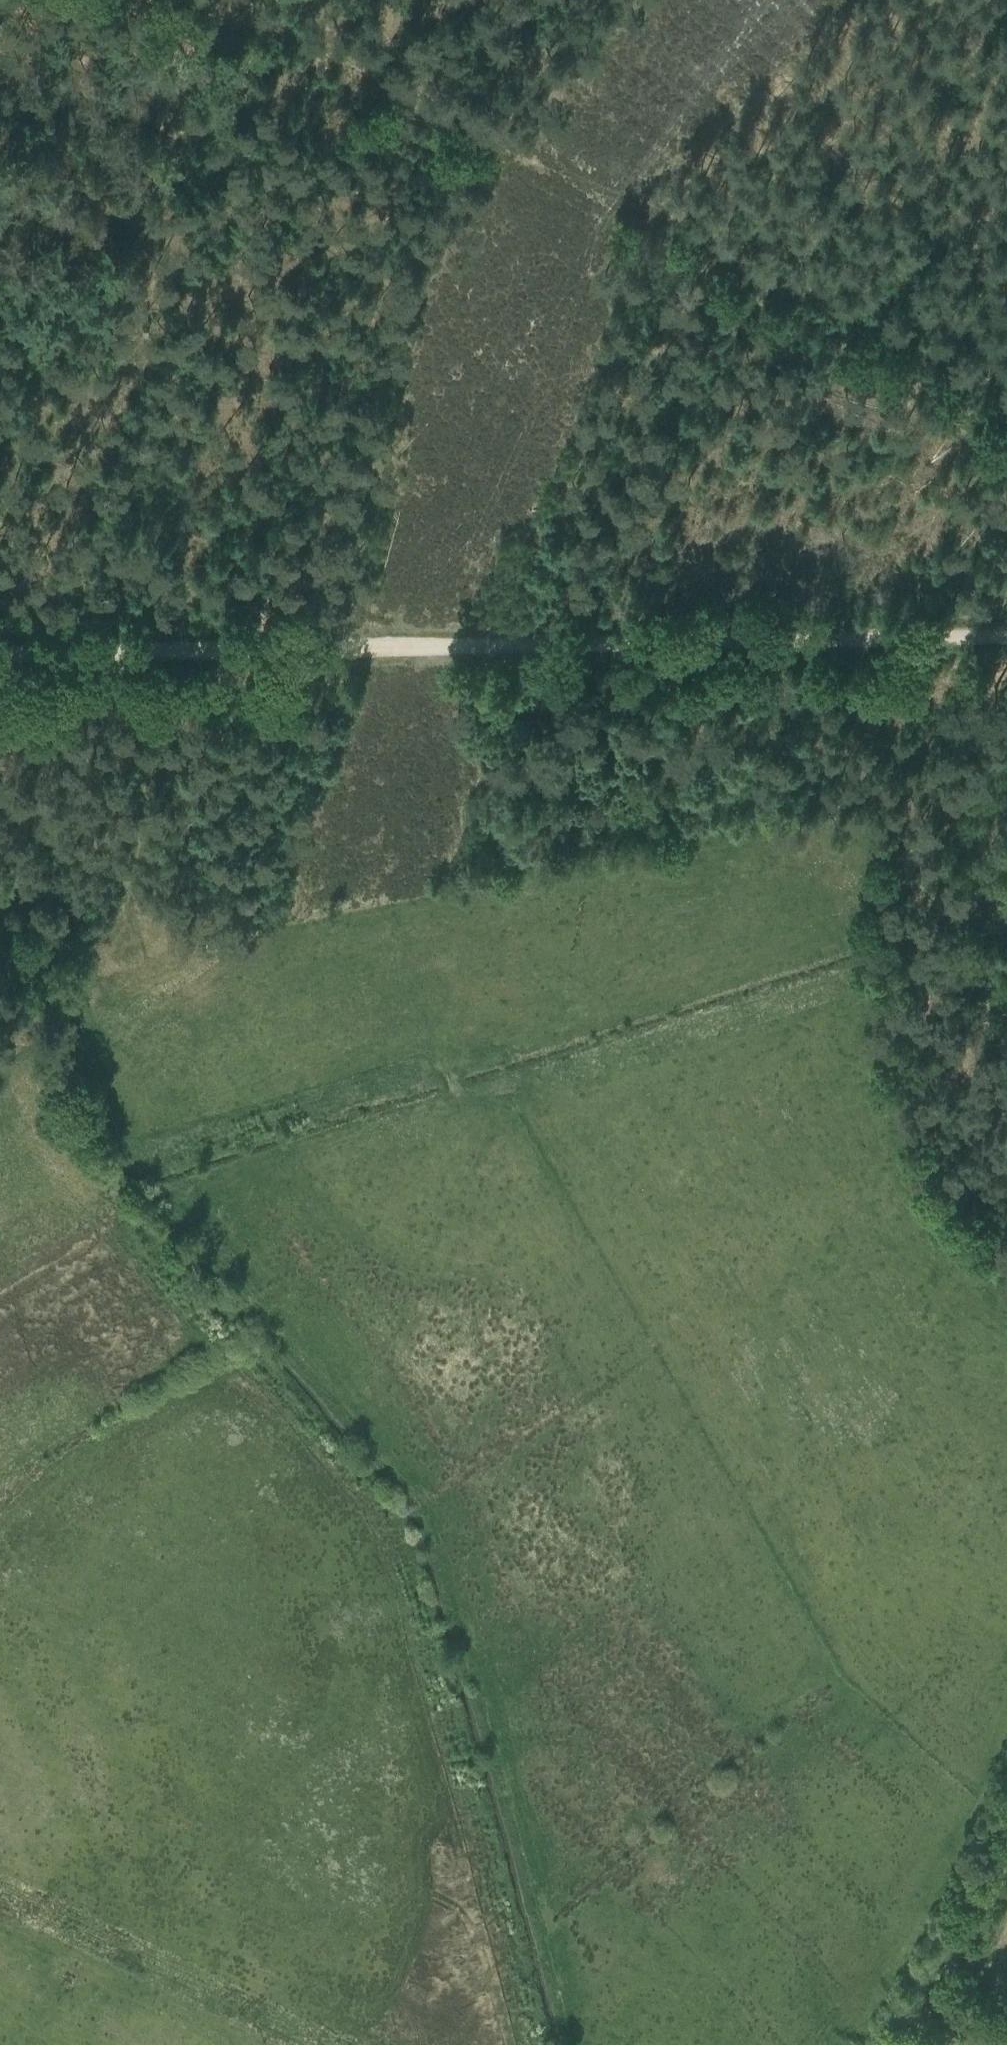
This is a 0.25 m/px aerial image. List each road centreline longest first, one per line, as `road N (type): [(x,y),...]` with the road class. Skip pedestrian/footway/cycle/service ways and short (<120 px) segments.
road 1 (track): [(0,656),(1006,637)]
road 2 (track): [(1006,1856),(915,2044)]

